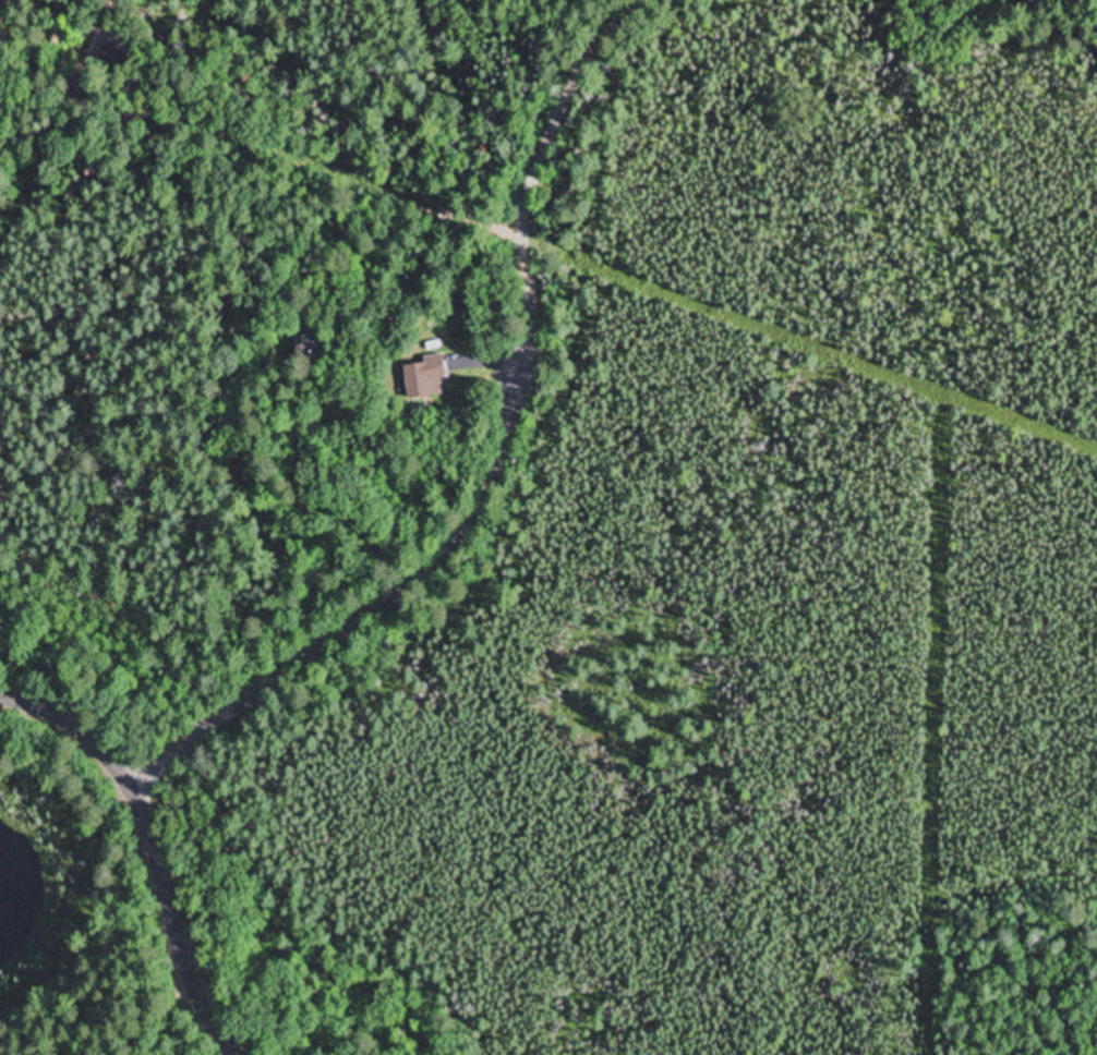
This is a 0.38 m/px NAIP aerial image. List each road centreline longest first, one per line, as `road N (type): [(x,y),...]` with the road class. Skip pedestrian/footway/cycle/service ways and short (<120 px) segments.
road 1 (residential): [(132,787),(264,679),(427,565),(472,517),(503,459),(535,343),(522,245)]
road 2 (residential): [(244,1054),(196,999),(121,767),(65,716),(0,697)]

